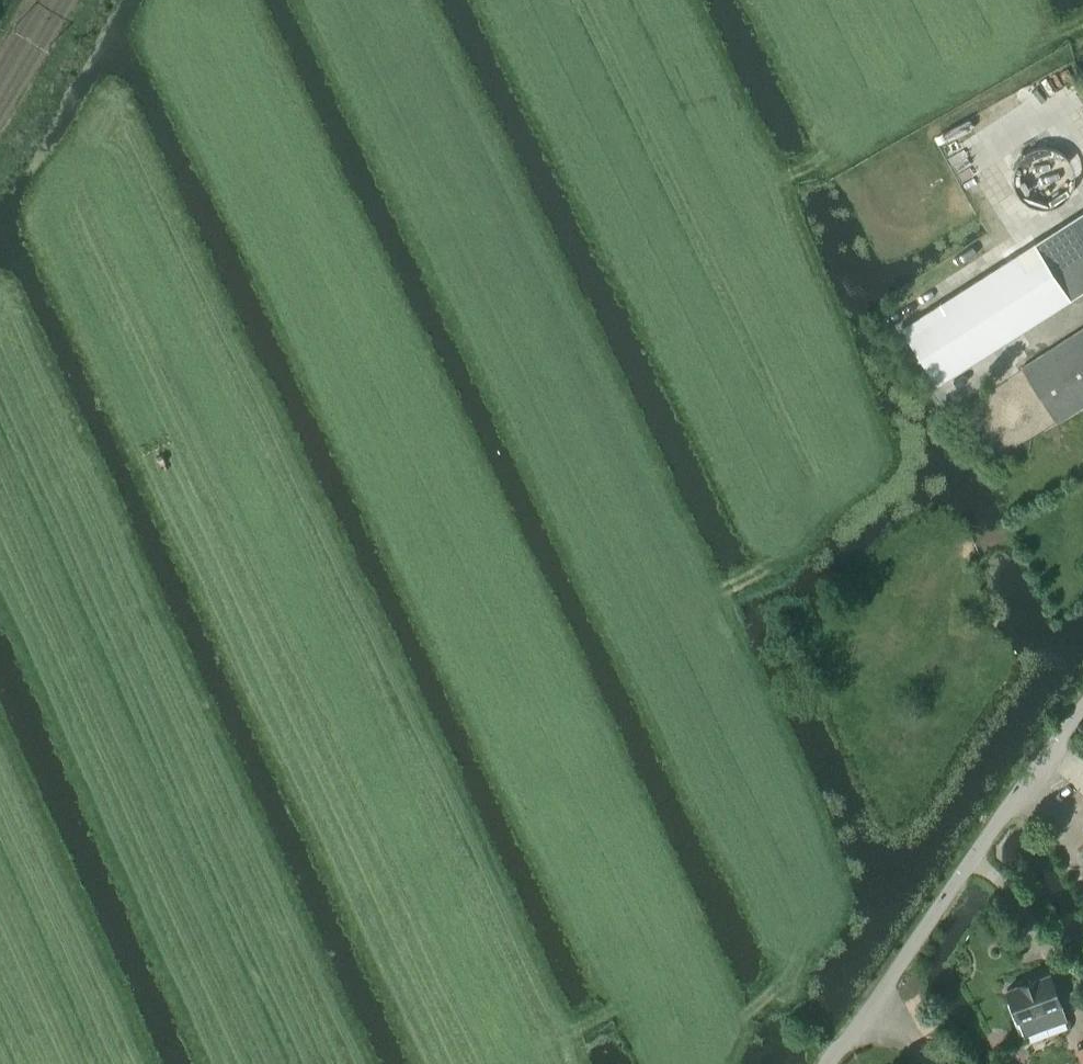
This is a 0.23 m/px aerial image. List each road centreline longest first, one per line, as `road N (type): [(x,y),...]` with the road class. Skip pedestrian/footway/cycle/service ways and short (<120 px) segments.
road 1 (unclassified): [(811,1063),(1082,710)]

